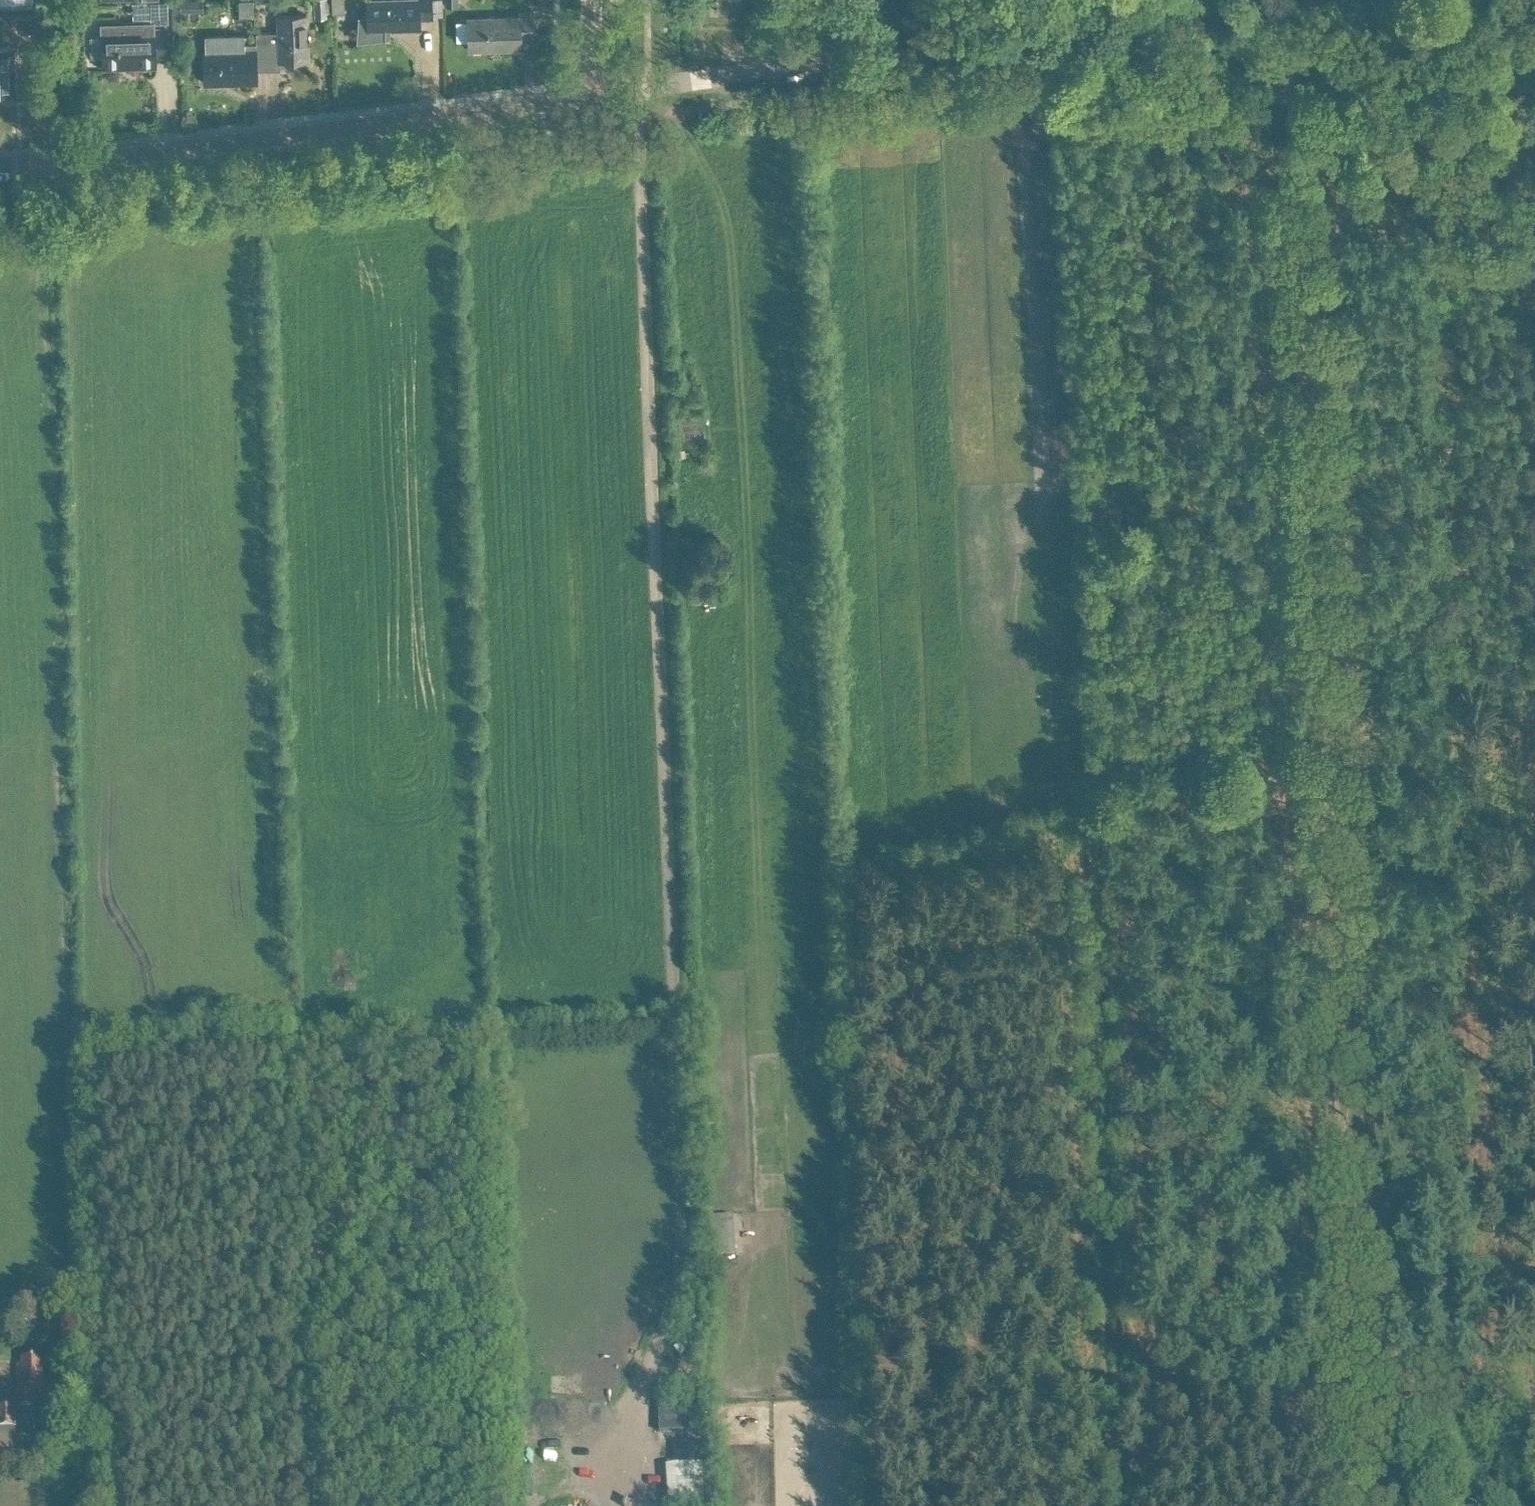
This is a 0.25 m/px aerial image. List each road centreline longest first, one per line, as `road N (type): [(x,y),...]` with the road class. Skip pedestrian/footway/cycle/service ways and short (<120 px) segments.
road 1 (track): [(1351,1505),(1293,50)]
road 2 (track): [(1324,748),(1129,789),(1083,809),(1113,1505)]
road 3 (residential): [(0,170),(594,96)]
road 4 (track): [(594,96),(645,116),(883,77),(1086,64)]
road 5 (track): [(1086,64),(1534,33)]
road 6 (residential): [(594,96),(788,65),(869,0)]

